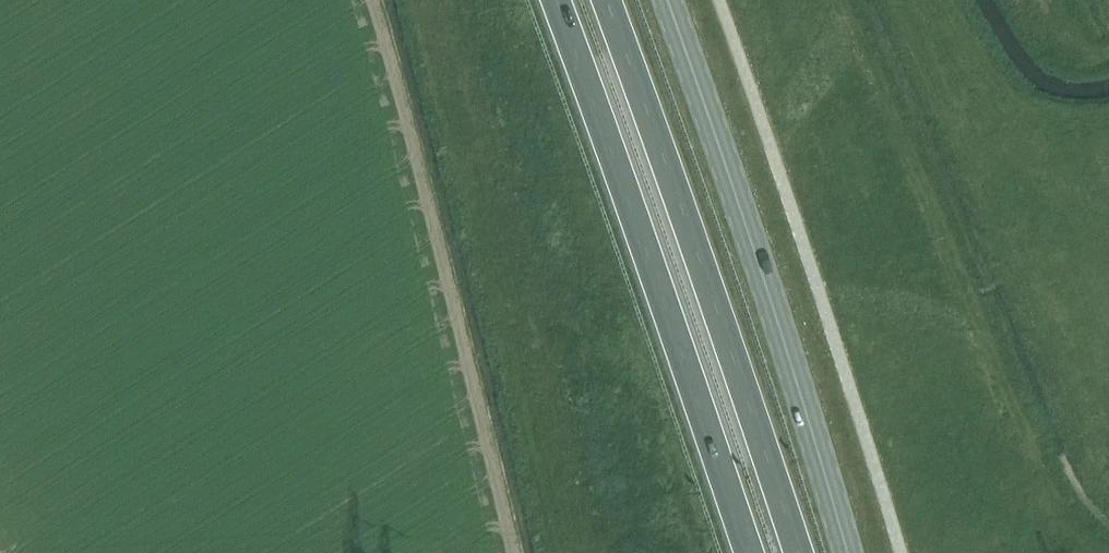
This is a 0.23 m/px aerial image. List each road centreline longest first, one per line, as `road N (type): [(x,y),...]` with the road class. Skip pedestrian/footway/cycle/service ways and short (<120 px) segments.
road 1 (trunk): [(556,0),(749,552)]
road 2 (trunk): [(798,552),(606,0)]
road 3 (secondary): [(667,0),(847,552)]

